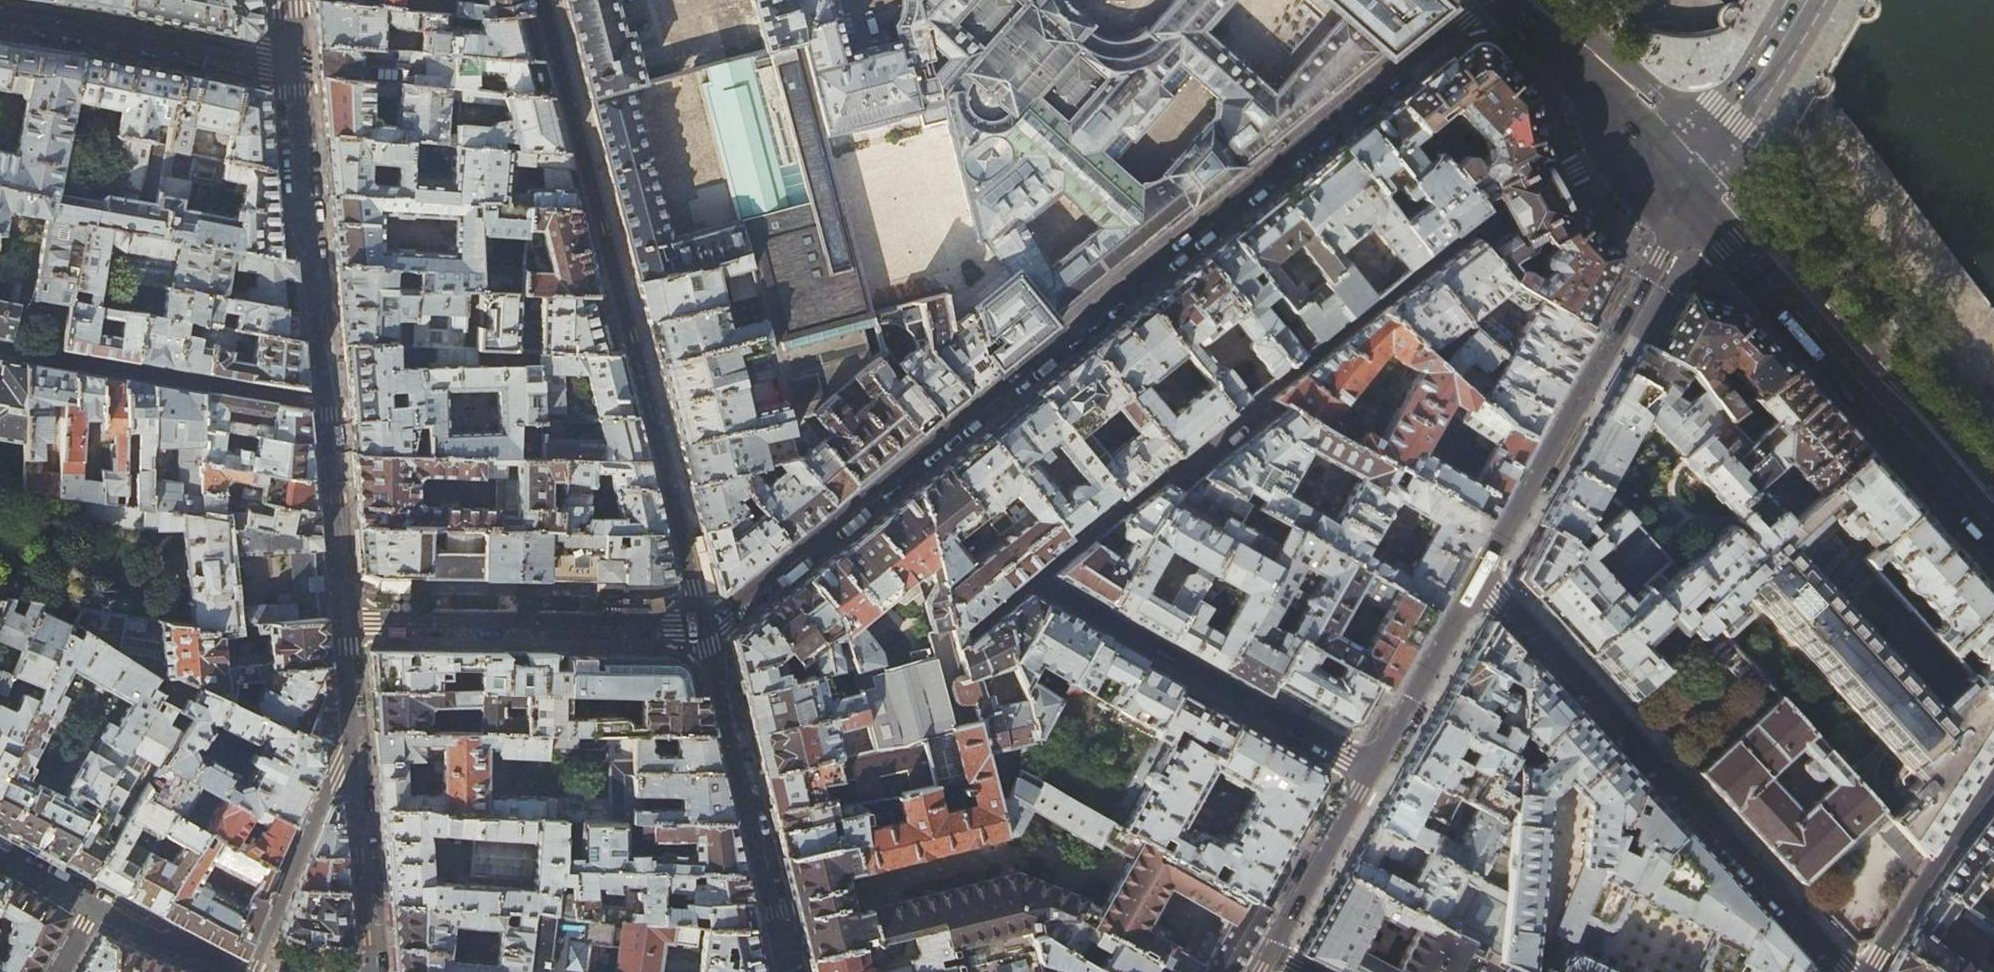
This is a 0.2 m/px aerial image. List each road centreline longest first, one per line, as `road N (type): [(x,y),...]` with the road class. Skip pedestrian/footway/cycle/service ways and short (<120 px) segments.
road 1 (residential): [(1489,0),(703,624)]
road 2 (residential): [(1034,581),(1470,231),(1575,171),(1678,158)]
road 3 (residential): [(543,0),(703,624)]
road 4 (residential): [(1479,583),(1844,971)]
road 5 (primary): [(1993,517),(1678,158)]
road 6 (tertiary): [(1479,583),(1661,257),(1678,158)]
road 7 (residential): [(1034,581),(1372,774)]
road 8 (residential): [(703,624),(344,618)]
road 9 (residential): [(703,624),(789,971)]
road 10 (residential): [(323,404),(290,66)]
road 11 (residential): [(0,349),(323,404)]
road 12 (residential): [(0,19),(290,66)]
road 13 (residential): [(250,971),(353,738)]
road 14 (residential): [(371,971),(353,738)]
road 15 (residential): [(1993,778),(1868,971)]
road 16 (primary): [(1678,158),(1511,0)]
road 17 (tertiary): [(1372,774),(1479,583)]
road 18 (residential): [(344,618),(323,404)]
road 19 (tertiary): [(1274,952),(1372,774)]
road 20 (tertiary): [(1800,0),(1743,94),(1678,158)]
road 21 (residential): [(227,971),(94,902)]
road 22 (residential): [(353,738),(344,618)]

